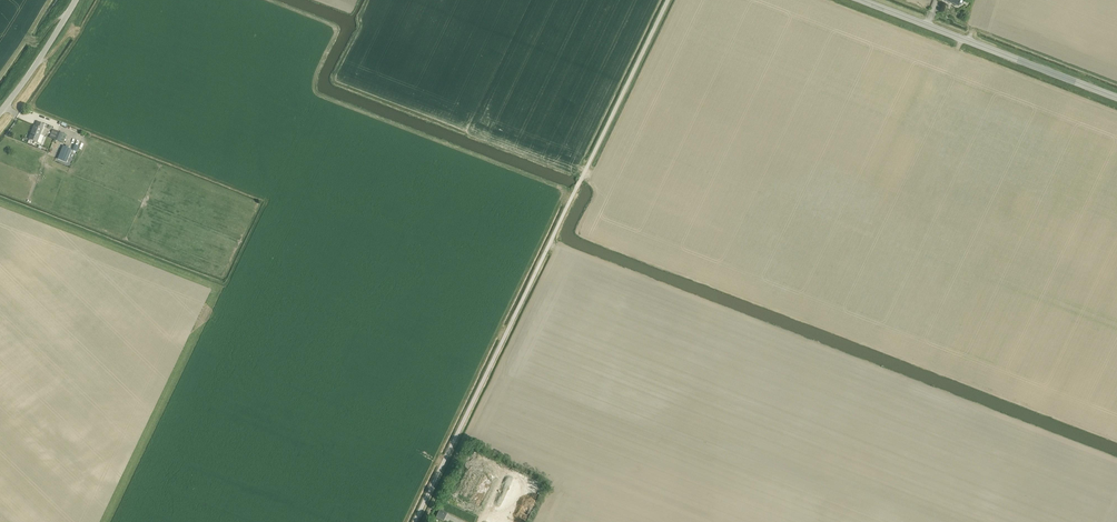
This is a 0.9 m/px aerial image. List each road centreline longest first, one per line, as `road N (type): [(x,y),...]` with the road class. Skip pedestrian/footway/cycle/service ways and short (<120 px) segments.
road 1 (track): [(415,521),(668,0)]
road 2 (tertiary): [(1116,98),(861,0)]
road 3 (unclassified): [(0,113),(77,0)]

